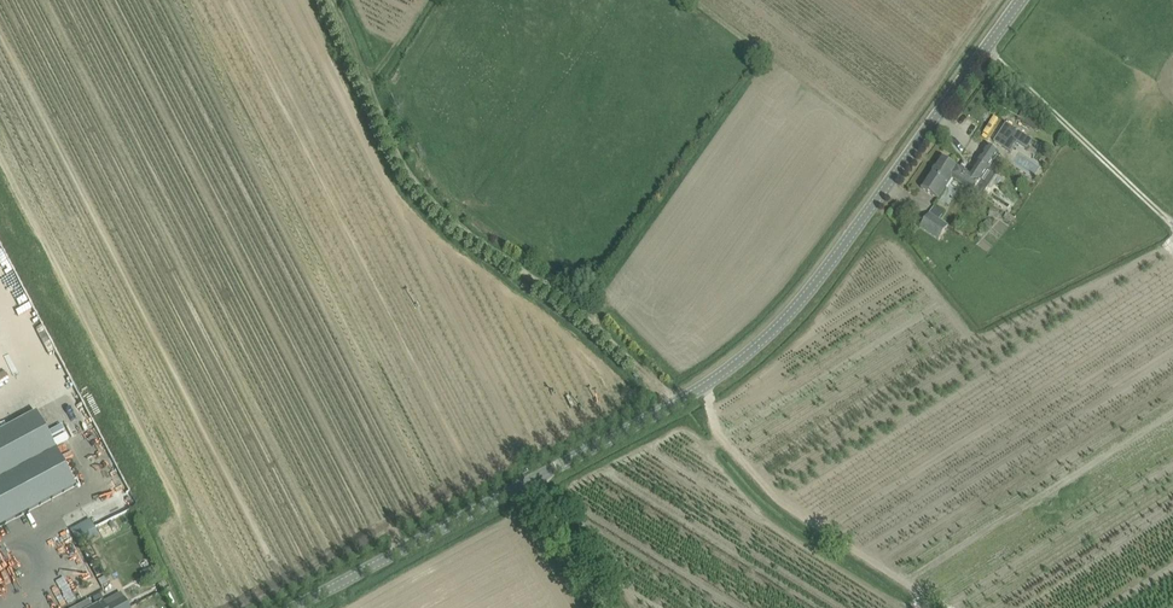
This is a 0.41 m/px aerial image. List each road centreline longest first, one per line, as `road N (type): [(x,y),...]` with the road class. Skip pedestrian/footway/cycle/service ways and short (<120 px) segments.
road 1 (tertiary): [(524,484),(675,403),(775,330),(1020,0)]
road 2 (track): [(335,0),(421,190),(536,278),(675,403)]
road 3 (tertiary): [(295,607),(524,484)]
road 4 (unclassified): [(601,607),(524,484)]

